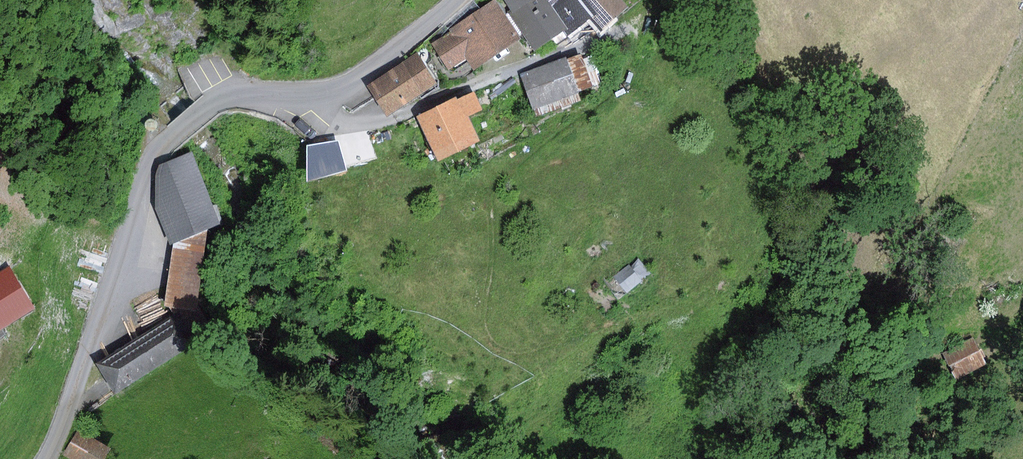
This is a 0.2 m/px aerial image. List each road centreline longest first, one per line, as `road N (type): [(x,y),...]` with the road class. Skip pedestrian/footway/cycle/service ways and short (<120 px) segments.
road 1 (track): [(541,60),(632,27),(637,36),(606,99),(494,188),(491,341),(506,350),(548,345),(648,294)]
road 2 (unclassified): [(45,458),(150,165),(169,138)]
road 3 (residential): [(169,138),(211,105),(240,95),(340,90),(455,0)]

